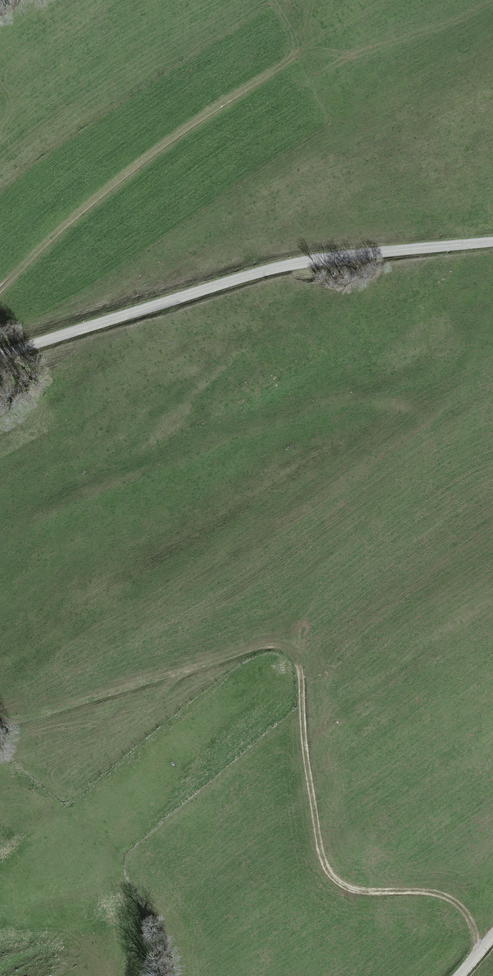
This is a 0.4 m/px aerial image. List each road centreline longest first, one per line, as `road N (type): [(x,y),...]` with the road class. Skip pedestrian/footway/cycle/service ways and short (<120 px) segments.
road 1 (tertiary): [(0,354),(278,267),(492,243)]
road 2 (track): [(480,952),(460,904),(354,889),(334,878),(316,842),(301,677)]
road 3 (track): [(0,290),(73,218),(171,139),(296,57)]
road 4 (track): [(0,721),(270,647),(290,653),(301,677)]

